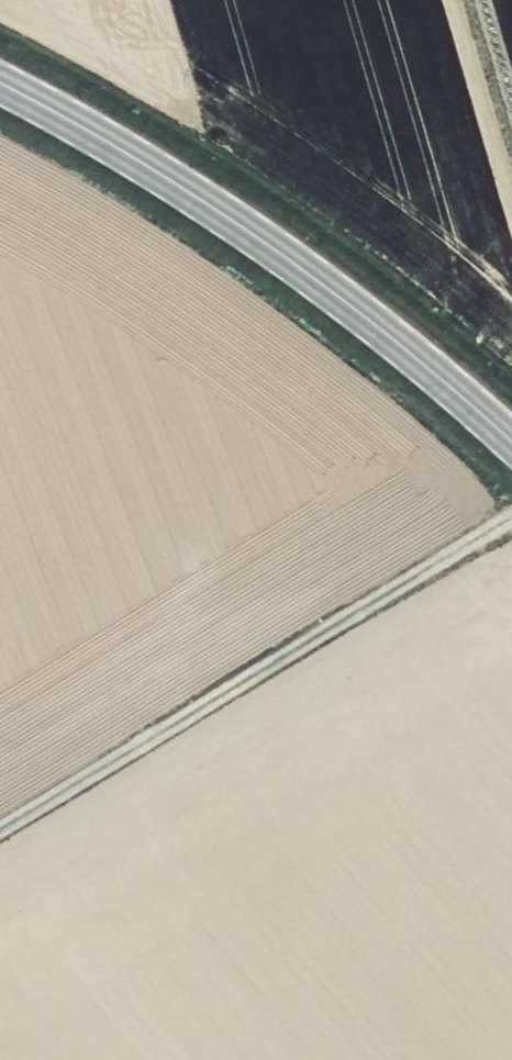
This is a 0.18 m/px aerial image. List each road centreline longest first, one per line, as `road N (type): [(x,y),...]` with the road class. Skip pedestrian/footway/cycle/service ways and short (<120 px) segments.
road 1 (secondary): [(511,441),(267,245),(0,83)]
road 2 (track): [(0,817),(511,516)]

